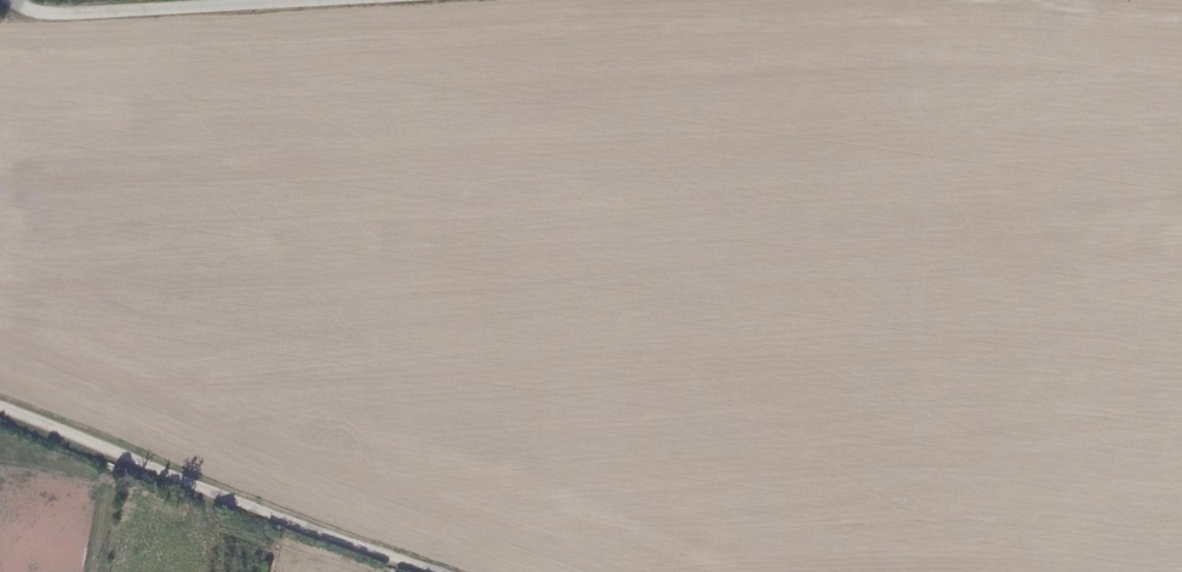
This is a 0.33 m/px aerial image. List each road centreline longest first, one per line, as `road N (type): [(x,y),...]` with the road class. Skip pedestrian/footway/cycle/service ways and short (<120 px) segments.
road 1 (track): [(0,410),(426,571)]

